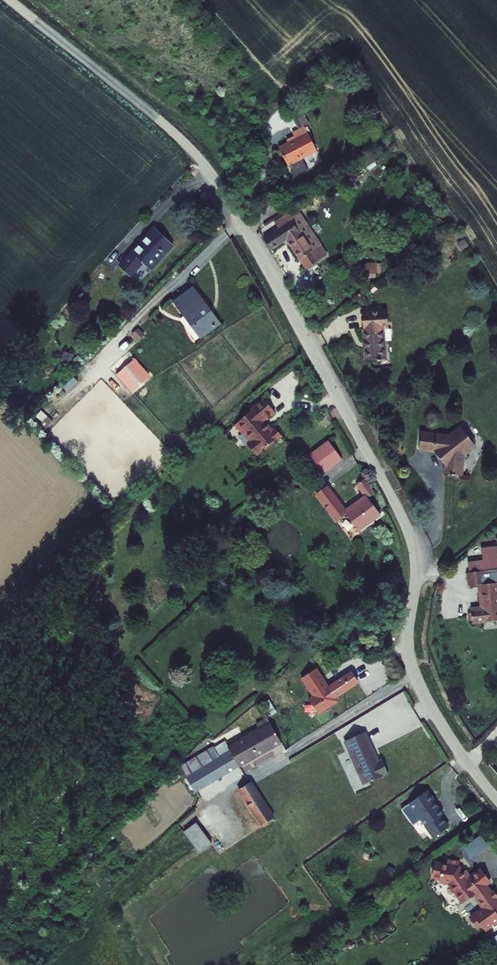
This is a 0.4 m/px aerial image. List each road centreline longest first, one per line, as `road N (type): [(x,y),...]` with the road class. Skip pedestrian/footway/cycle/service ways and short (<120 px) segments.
road 1 (residential): [(11,0),(171,129),(227,196),(411,537),(417,574),(408,639),(416,677)]
road 2 (unclassified): [(225,790),(416,677)]
road 3 (residential): [(416,677),(496,800)]

